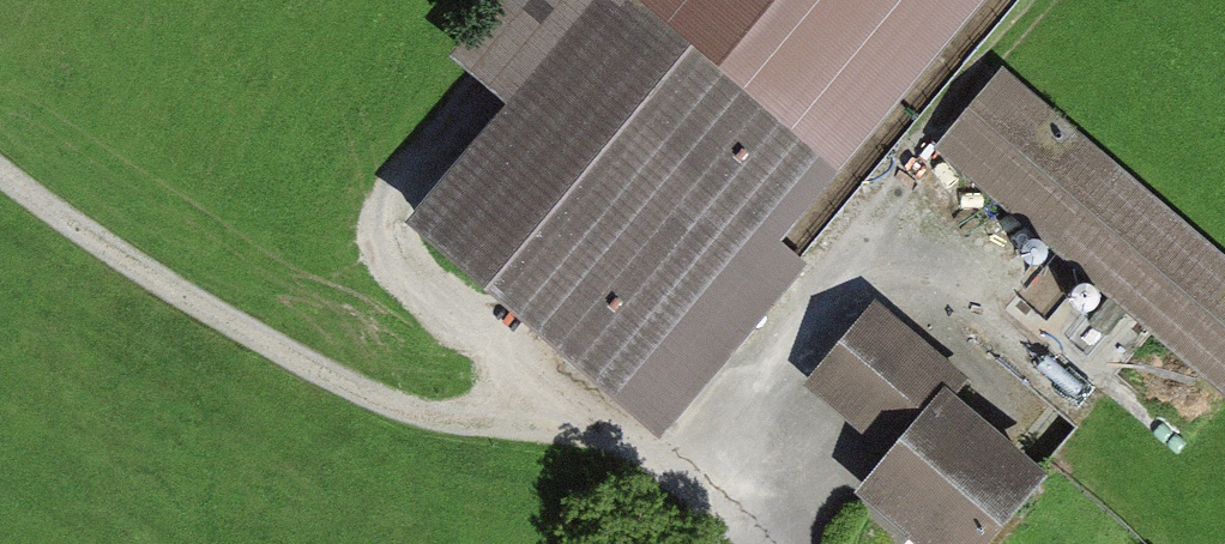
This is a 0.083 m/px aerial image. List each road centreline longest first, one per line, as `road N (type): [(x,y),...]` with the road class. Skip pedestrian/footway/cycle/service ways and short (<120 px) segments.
road 1 (track): [(0,165),(122,259),(326,378),(444,422),(536,432),(635,420),(676,424),(723,444),(748,473),(751,509),(740,543)]
road 2 (track): [(1078,390),(910,249),(854,241),(811,268),(753,357),(748,473)]
road 3 (track): [(468,112),(395,199),(388,237),(399,265),(584,428)]
road 4 (track): [(705,0),(852,130),(854,241)]

